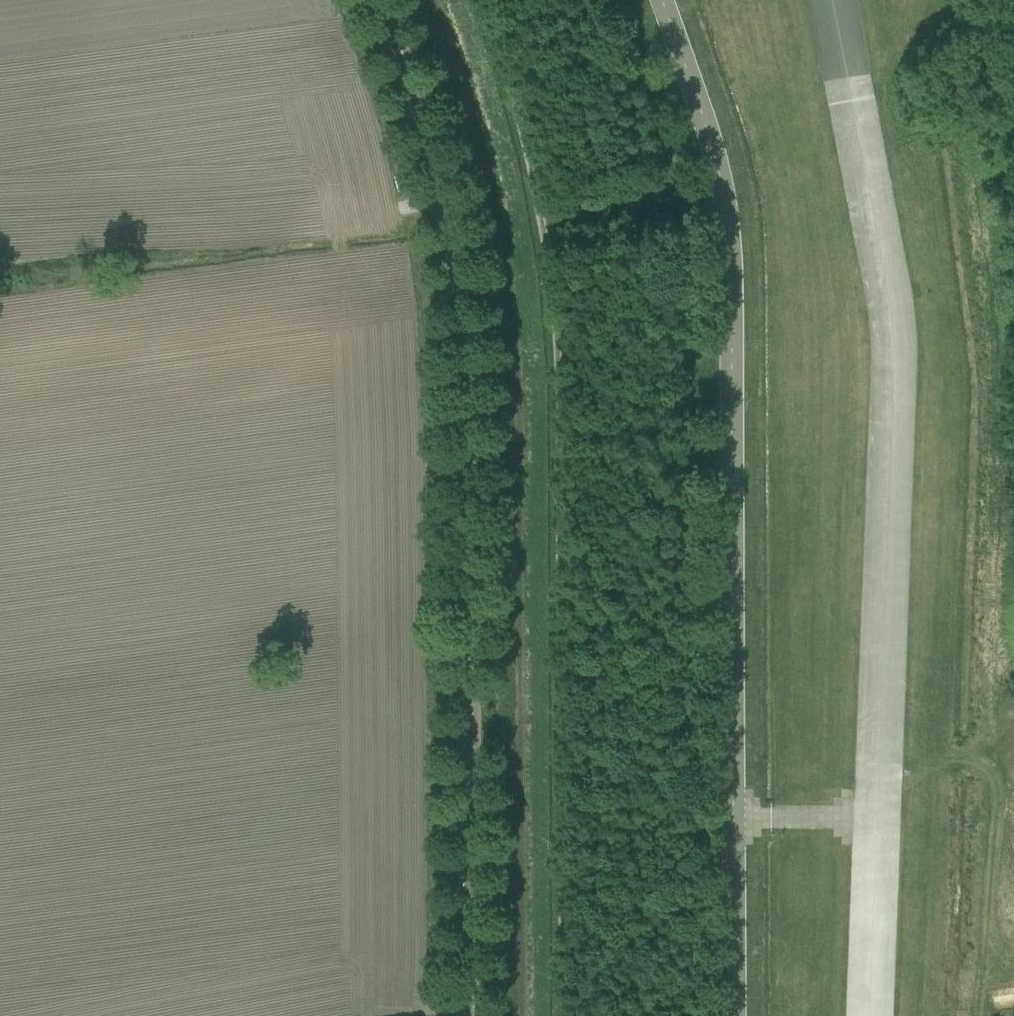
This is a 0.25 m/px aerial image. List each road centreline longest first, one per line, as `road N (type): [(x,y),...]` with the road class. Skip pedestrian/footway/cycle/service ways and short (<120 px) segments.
road 1 (unclassified): [(466,1015),(464,344),(442,199),(378,0)]
road 2 (track): [(570,1015),(567,368),(539,208),(486,0)]

